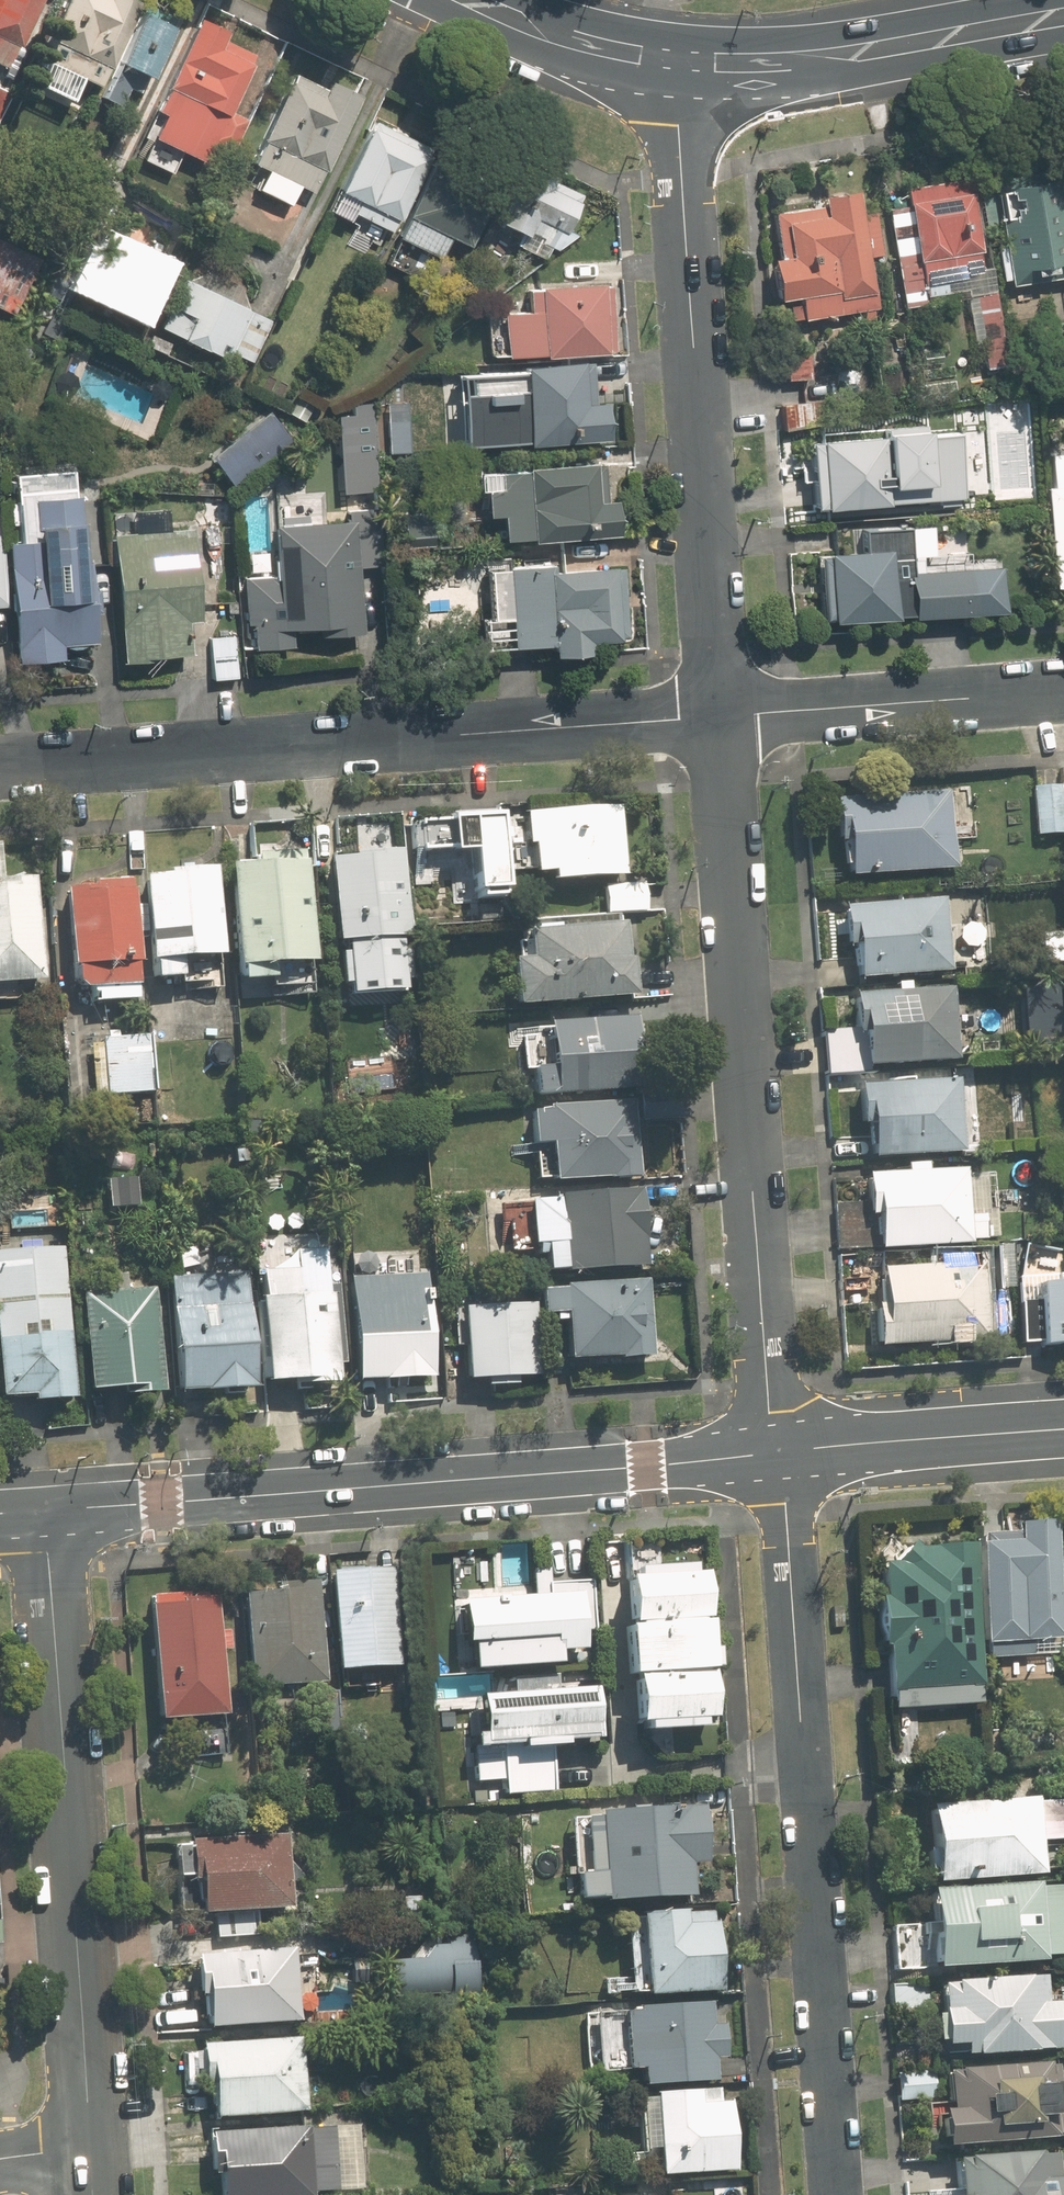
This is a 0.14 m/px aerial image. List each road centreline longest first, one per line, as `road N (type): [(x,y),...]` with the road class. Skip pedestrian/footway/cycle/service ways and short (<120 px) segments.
road 1 (residential): [(780,1455),(836,2194)]
road 2 (residential): [(720,717),(780,1455)]
road 3 (tertiary): [(780,1455),(45,1509)]
road 4 (residential): [(0,767),(720,717)]
road 5 (residential): [(678,59),(720,717)]
road 6 (tertiary): [(93,2144),(45,1509)]
road 7 (secondary): [(1063,14),(779,63),(678,59)]
road 8 (residential): [(720,717),(1063,691)]
road 9 (tertiary): [(1063,1430),(780,1455)]
road 10 (secondary): [(678,59),(563,34),(476,0)]

